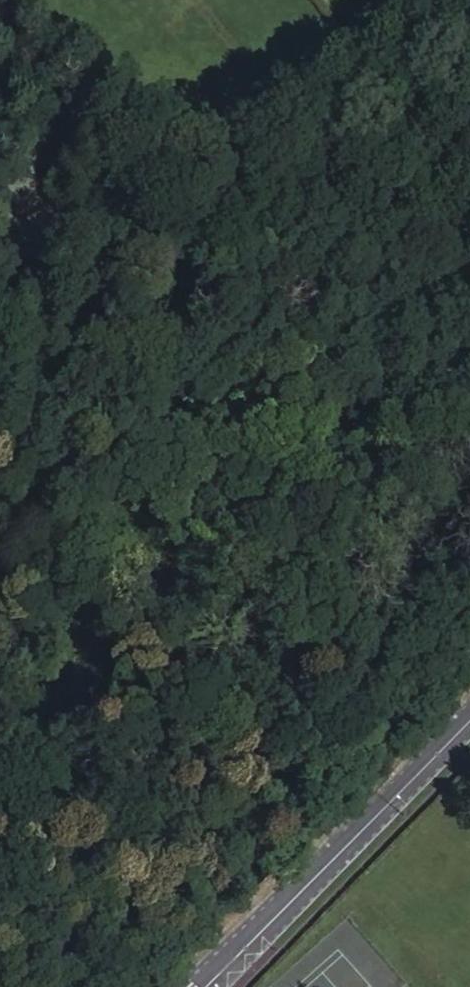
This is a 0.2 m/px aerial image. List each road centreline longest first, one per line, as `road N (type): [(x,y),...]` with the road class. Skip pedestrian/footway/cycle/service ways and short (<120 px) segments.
road 1 (residential): [(469,722),(206,986)]

